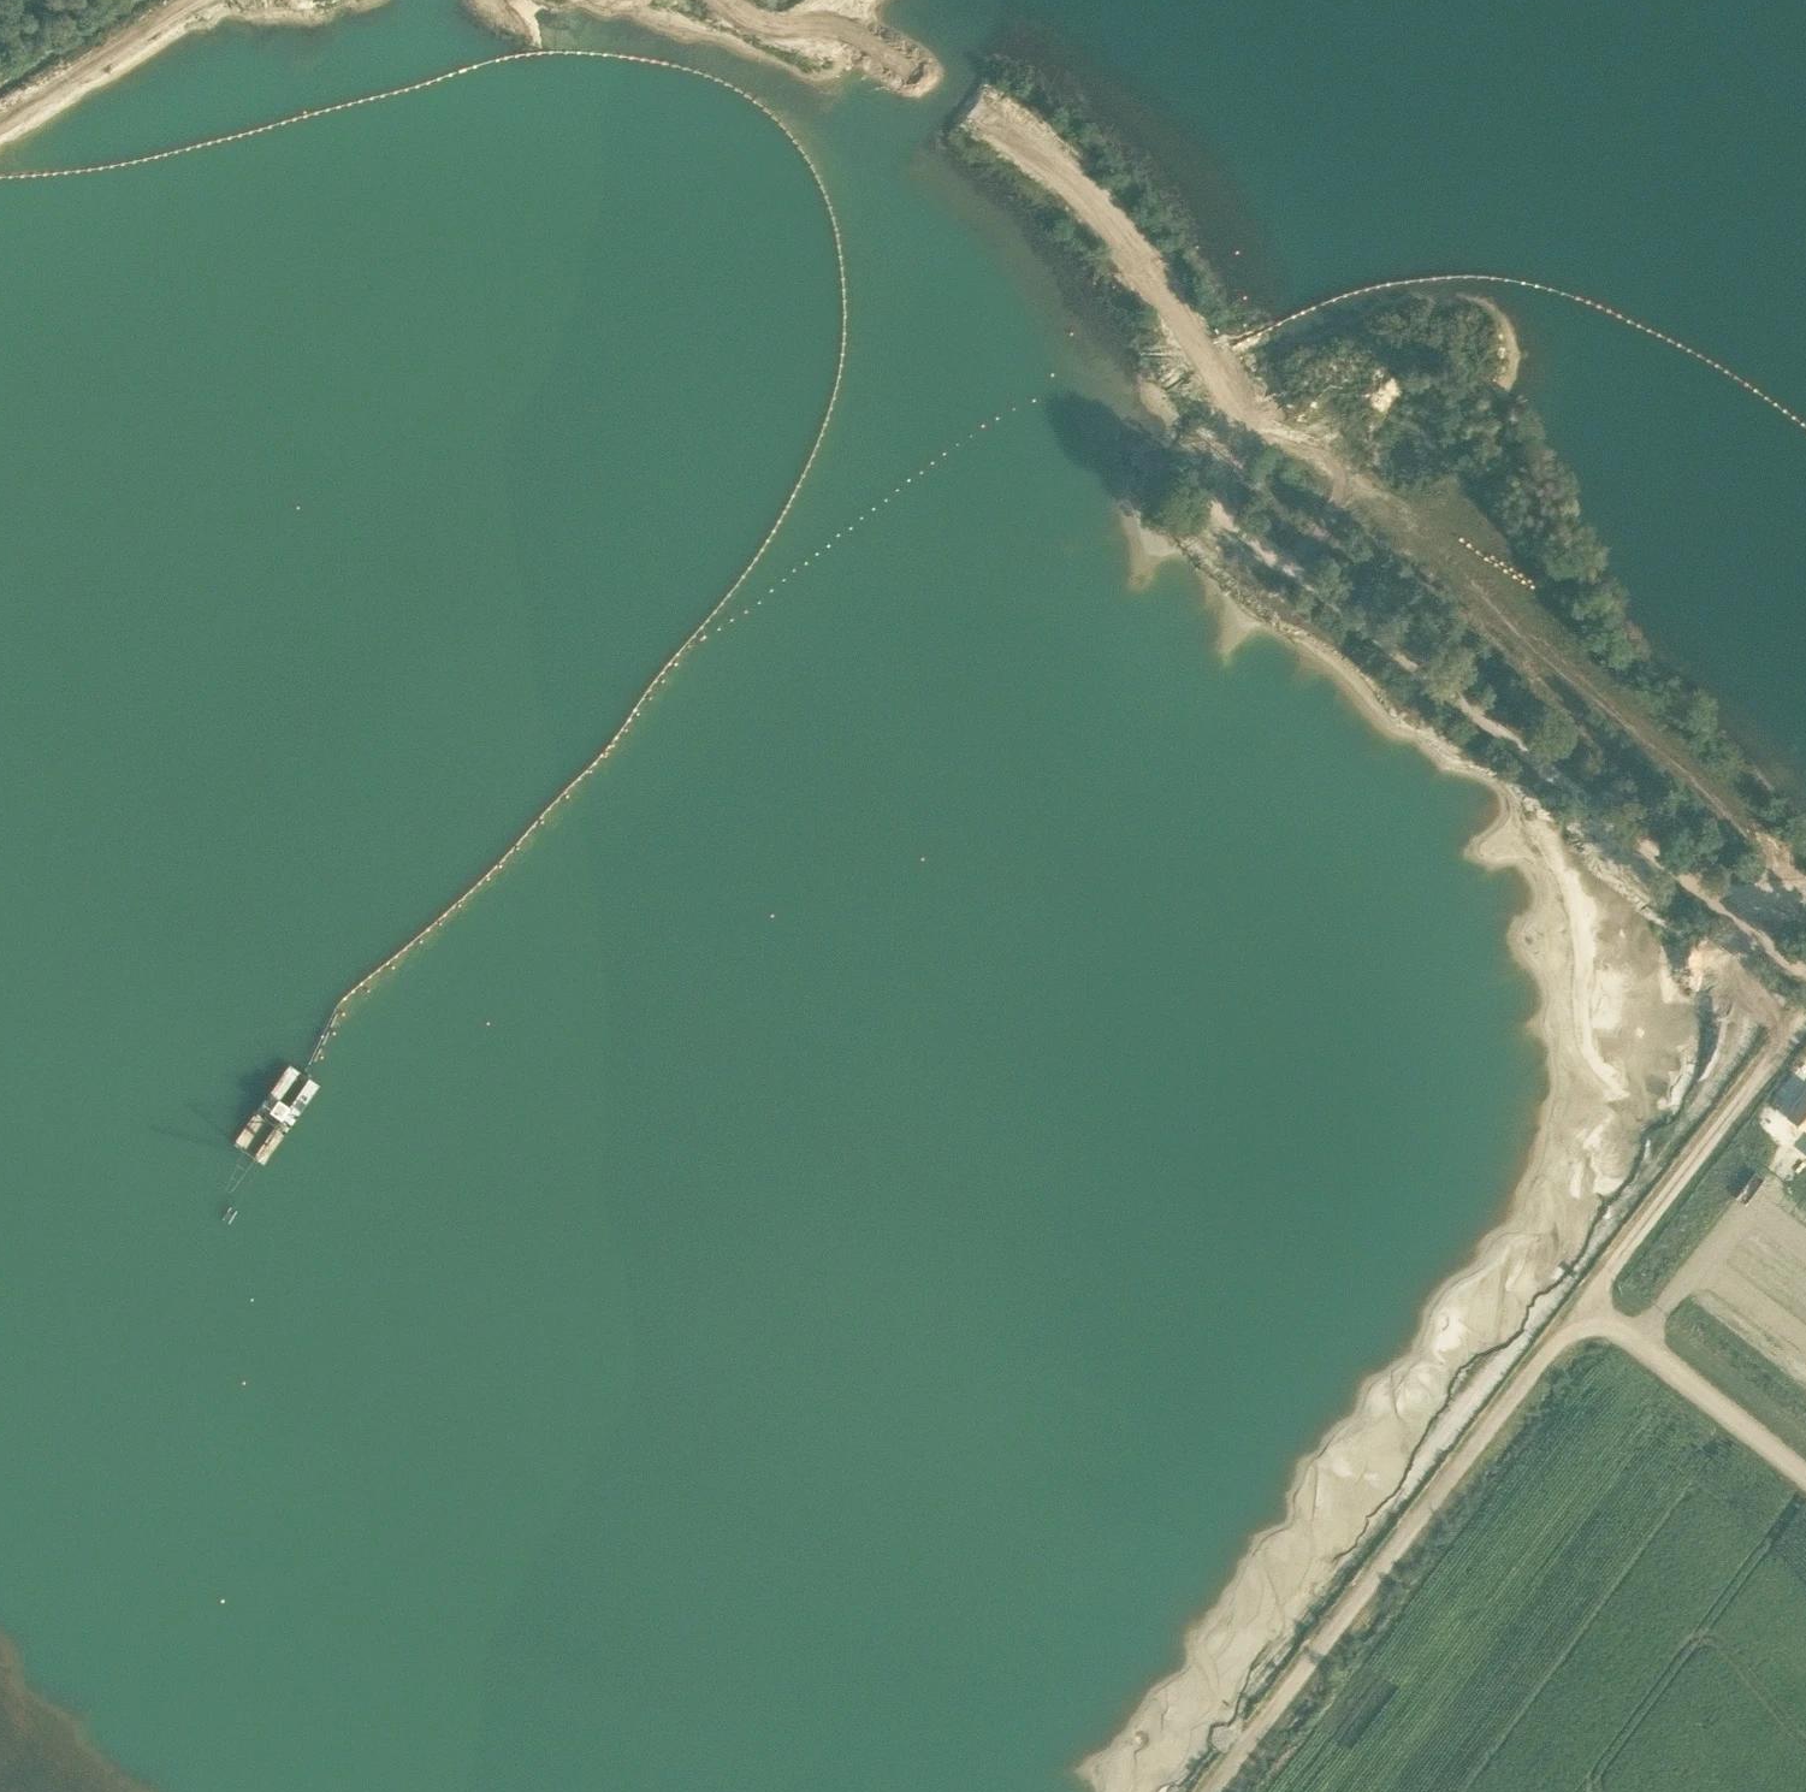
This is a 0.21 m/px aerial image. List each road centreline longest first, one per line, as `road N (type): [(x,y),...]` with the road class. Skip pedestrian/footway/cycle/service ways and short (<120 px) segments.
road 1 (track): [(1805,969),(1747,929),(1778,869),(1766,830),(1326,459),(1218,383),(1106,217),(924,75),(758,0)]
road 2 (track): [(1585,1305),(1209,1791)]
road 3 (track): [(1805,1019),(1585,1305)]
road 4 (track): [(1585,1305),(1805,1476)]
road 5 (track): [(205,0),(0,131)]

